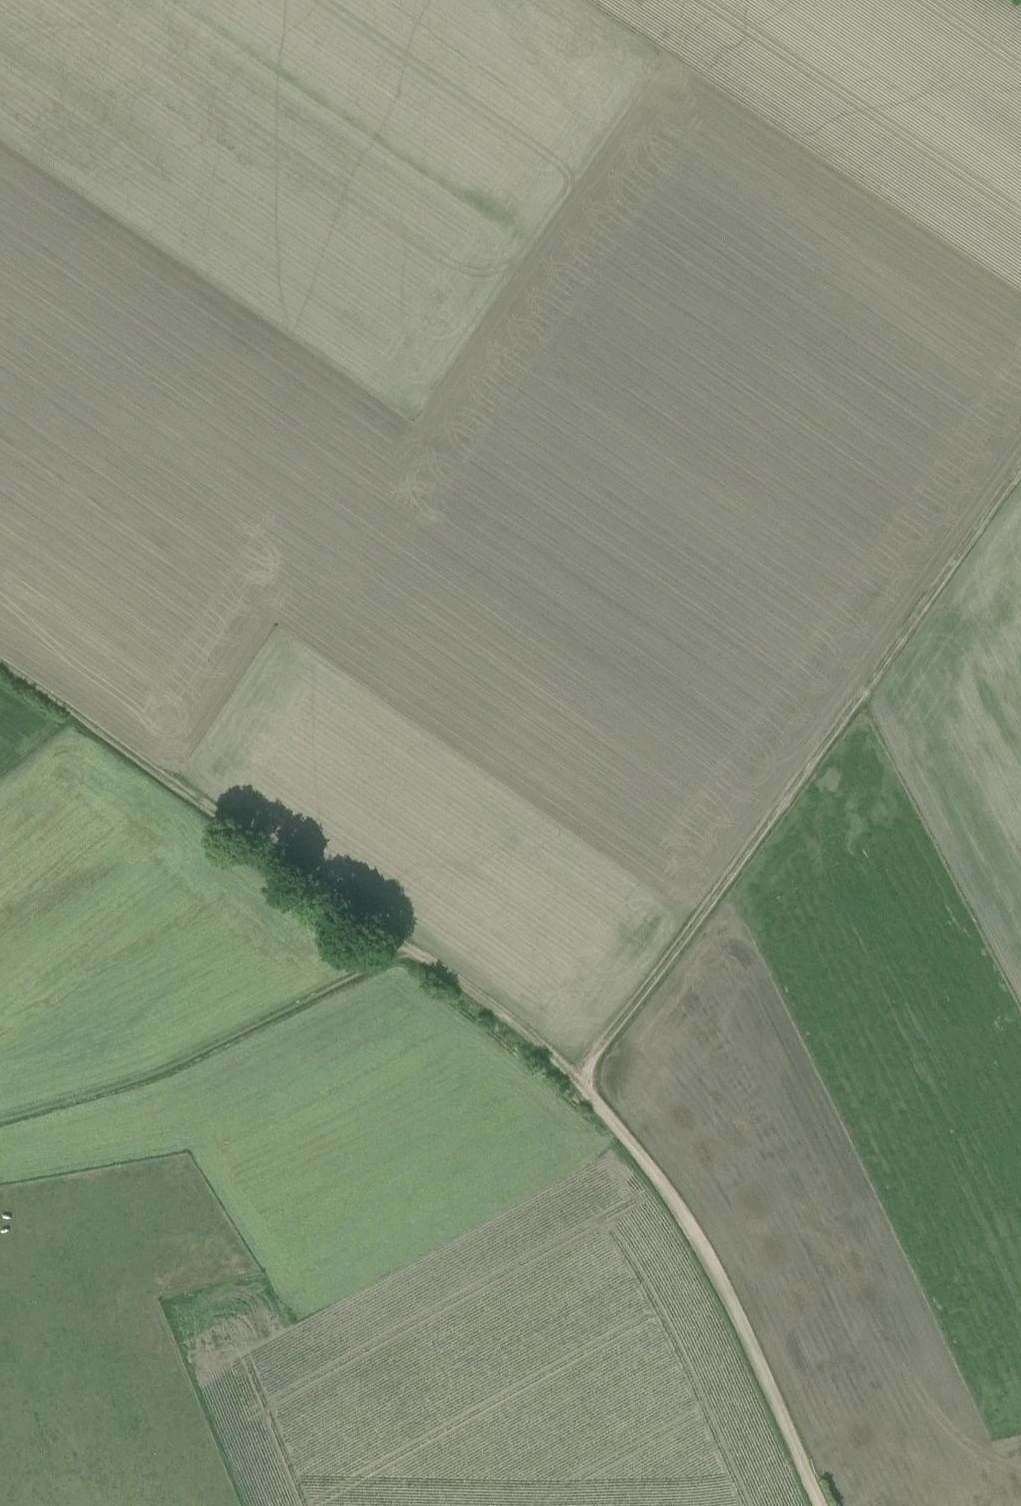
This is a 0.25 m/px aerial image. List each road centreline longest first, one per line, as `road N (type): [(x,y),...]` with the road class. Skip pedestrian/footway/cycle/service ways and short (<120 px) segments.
road 1 (track): [(577,1080),(1020,454)]
road 2 (track): [(577,1080),(227,819),(0,665)]
road 3 (track): [(831,1505),(735,1295),(669,1183),(577,1080)]

